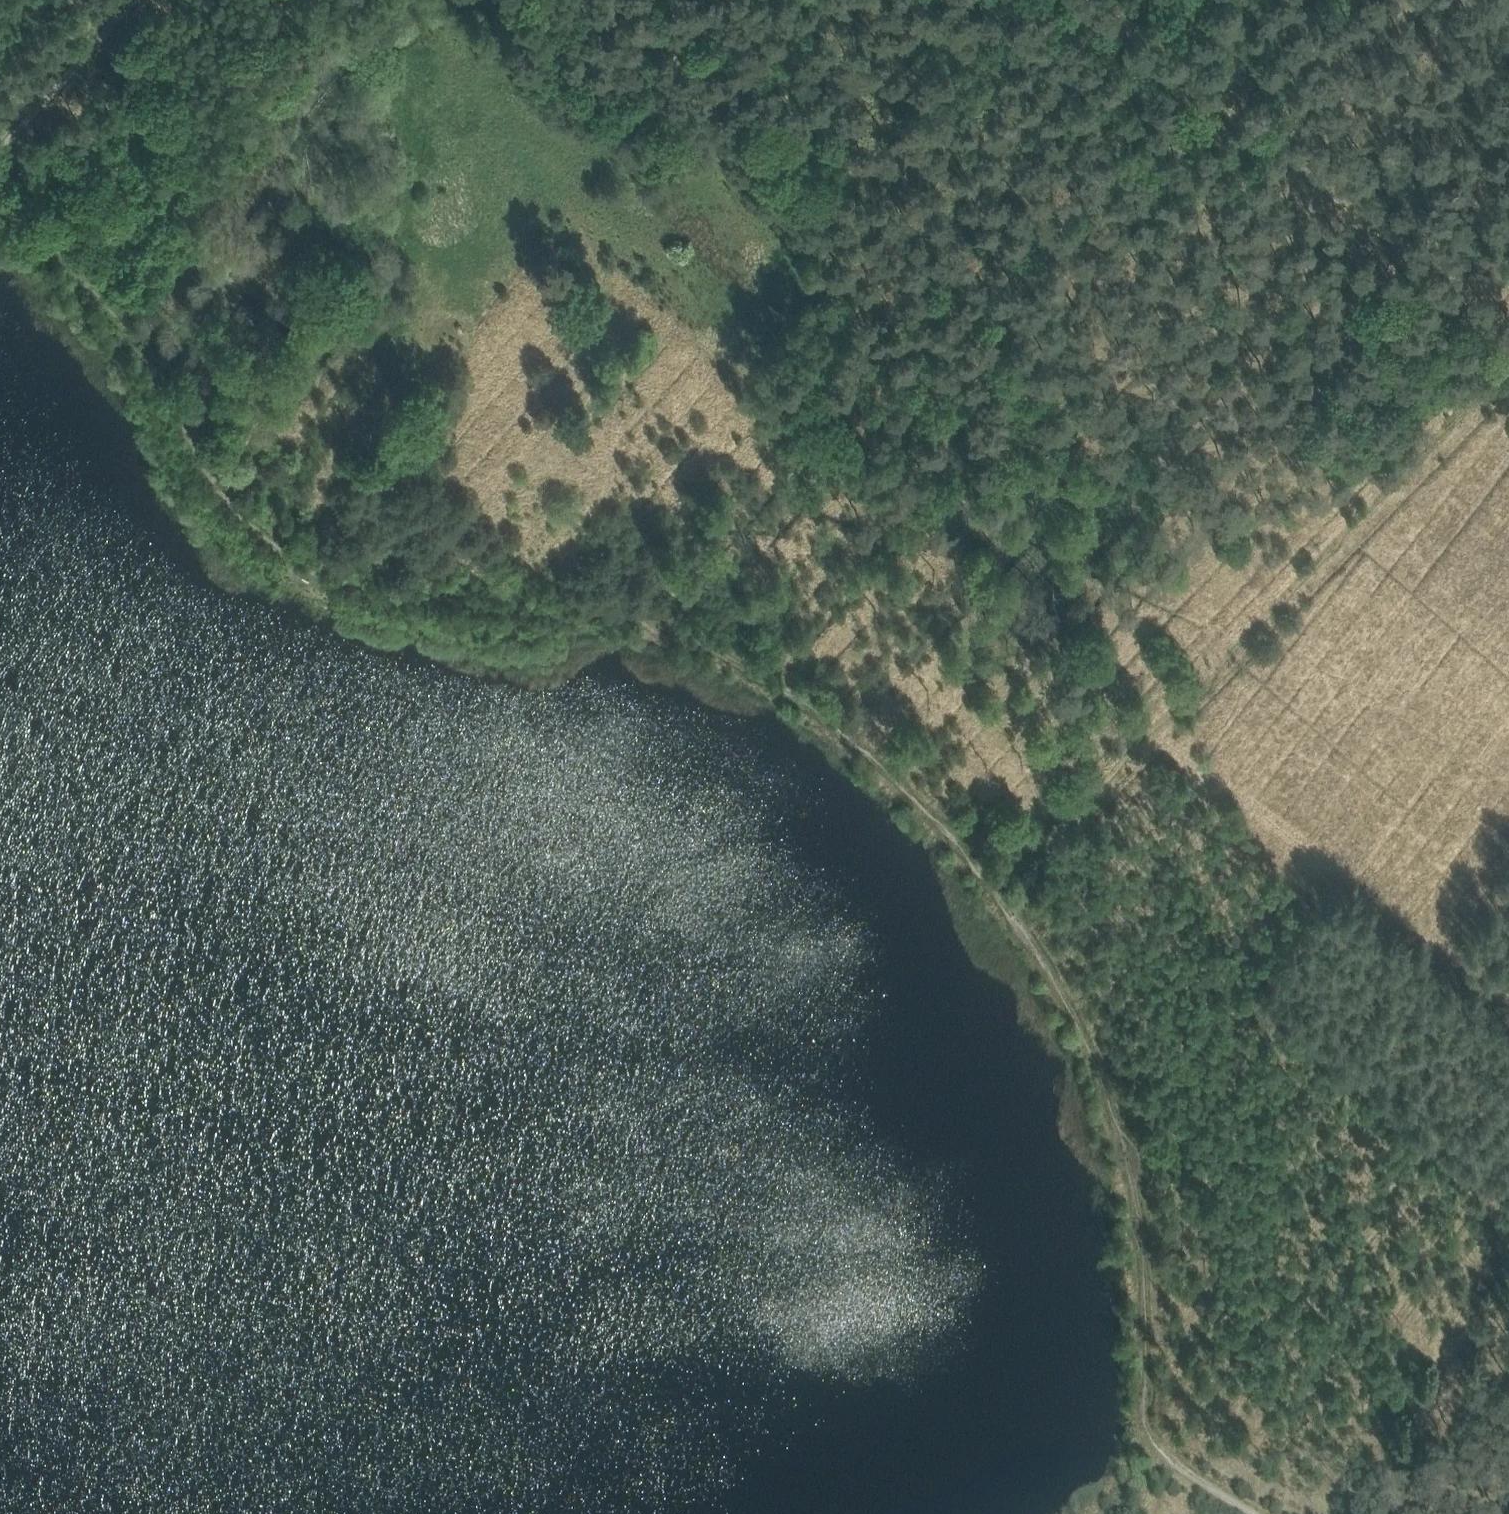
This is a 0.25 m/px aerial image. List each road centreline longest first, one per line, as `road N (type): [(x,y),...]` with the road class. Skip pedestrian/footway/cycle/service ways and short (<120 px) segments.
road 1 (track): [(136,0),(0,145)]
road 2 (track): [(1145,1420),(1167,1458),(1255,1513)]

